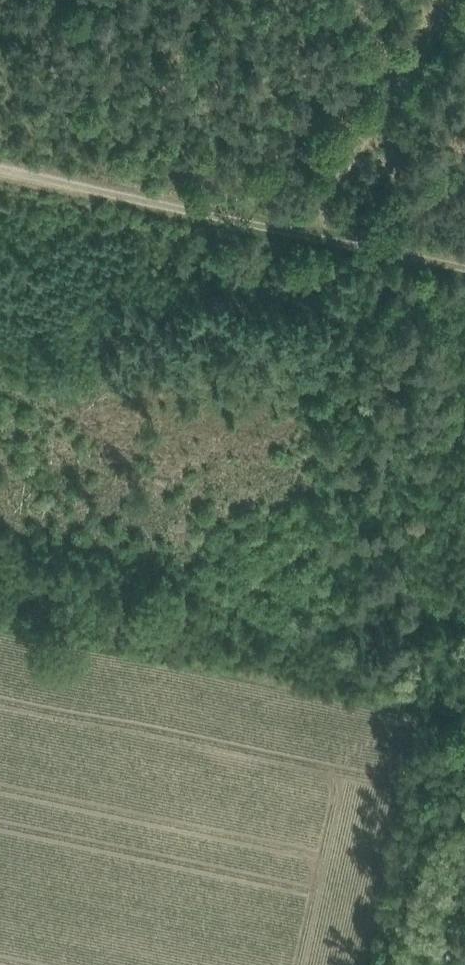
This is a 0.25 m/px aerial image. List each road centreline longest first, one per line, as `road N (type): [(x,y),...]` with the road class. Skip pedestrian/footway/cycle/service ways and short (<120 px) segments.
road 1 (track): [(464,267),(0,168)]

